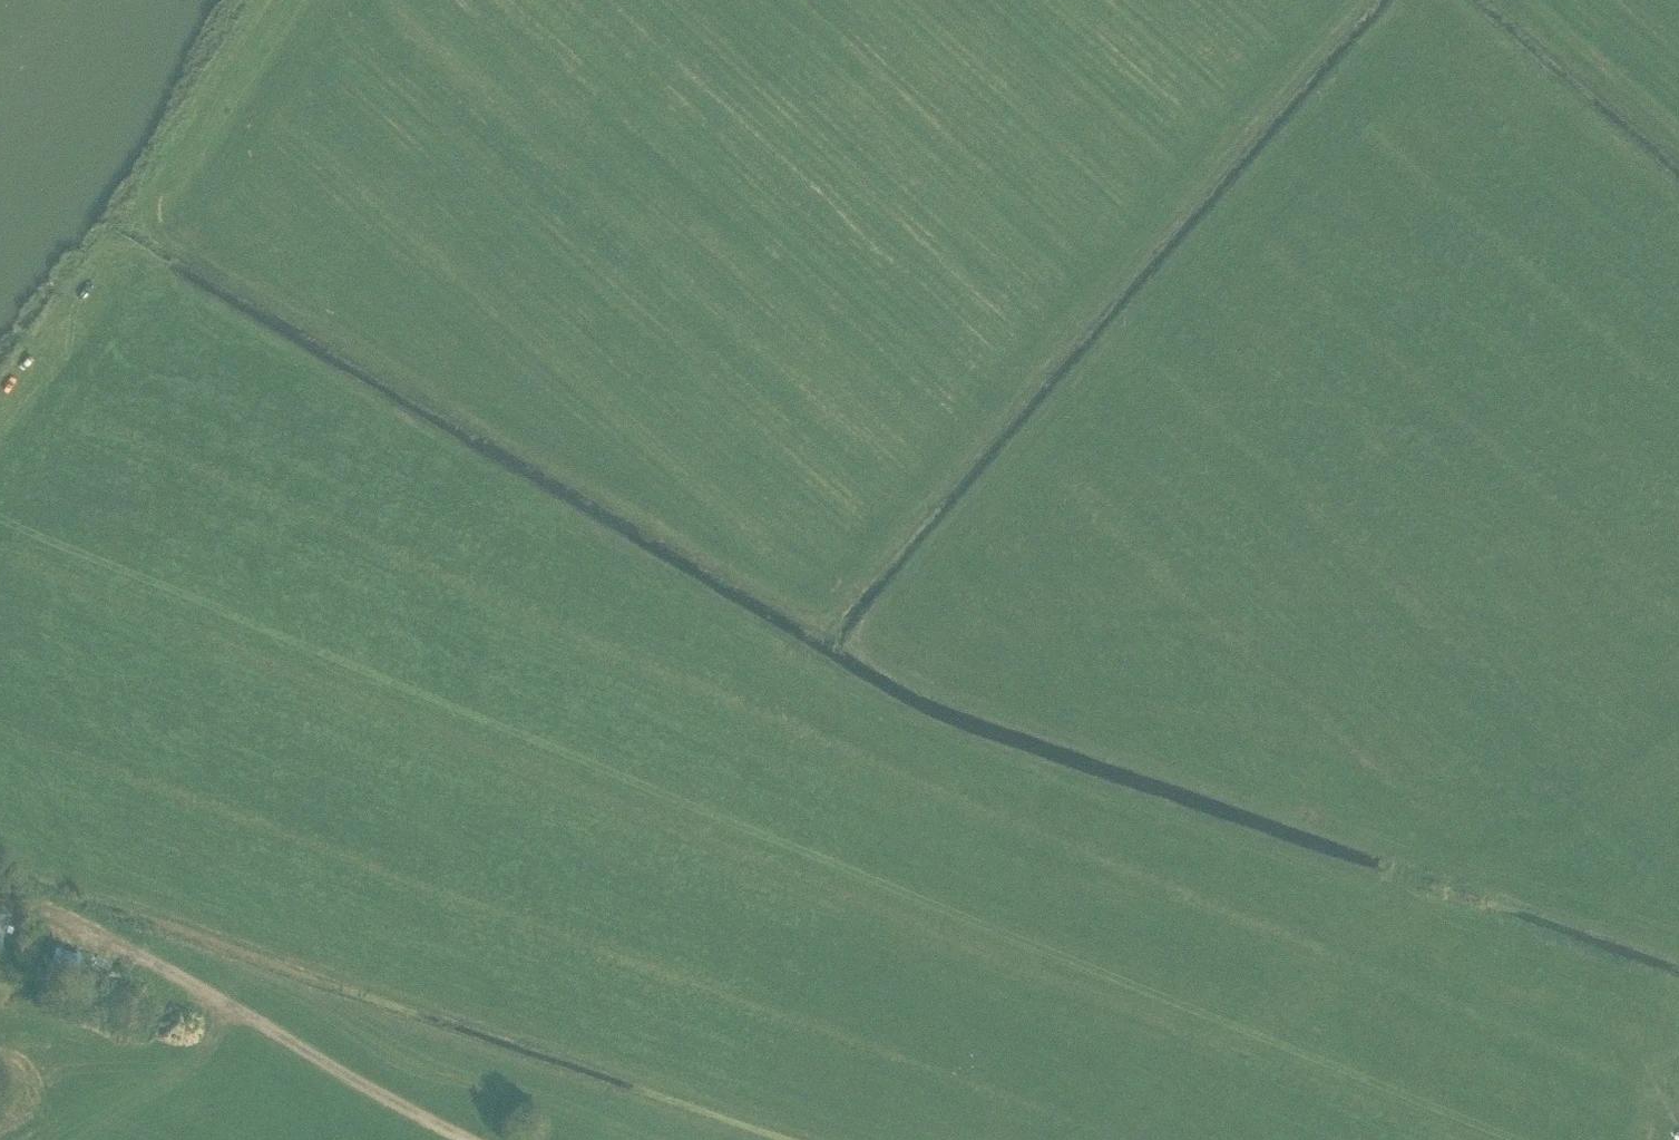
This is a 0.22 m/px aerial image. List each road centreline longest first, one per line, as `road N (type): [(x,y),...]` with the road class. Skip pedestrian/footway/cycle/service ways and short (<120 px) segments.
road 1 (track): [(469,1139),(76,917),(46,903),(0,899)]

